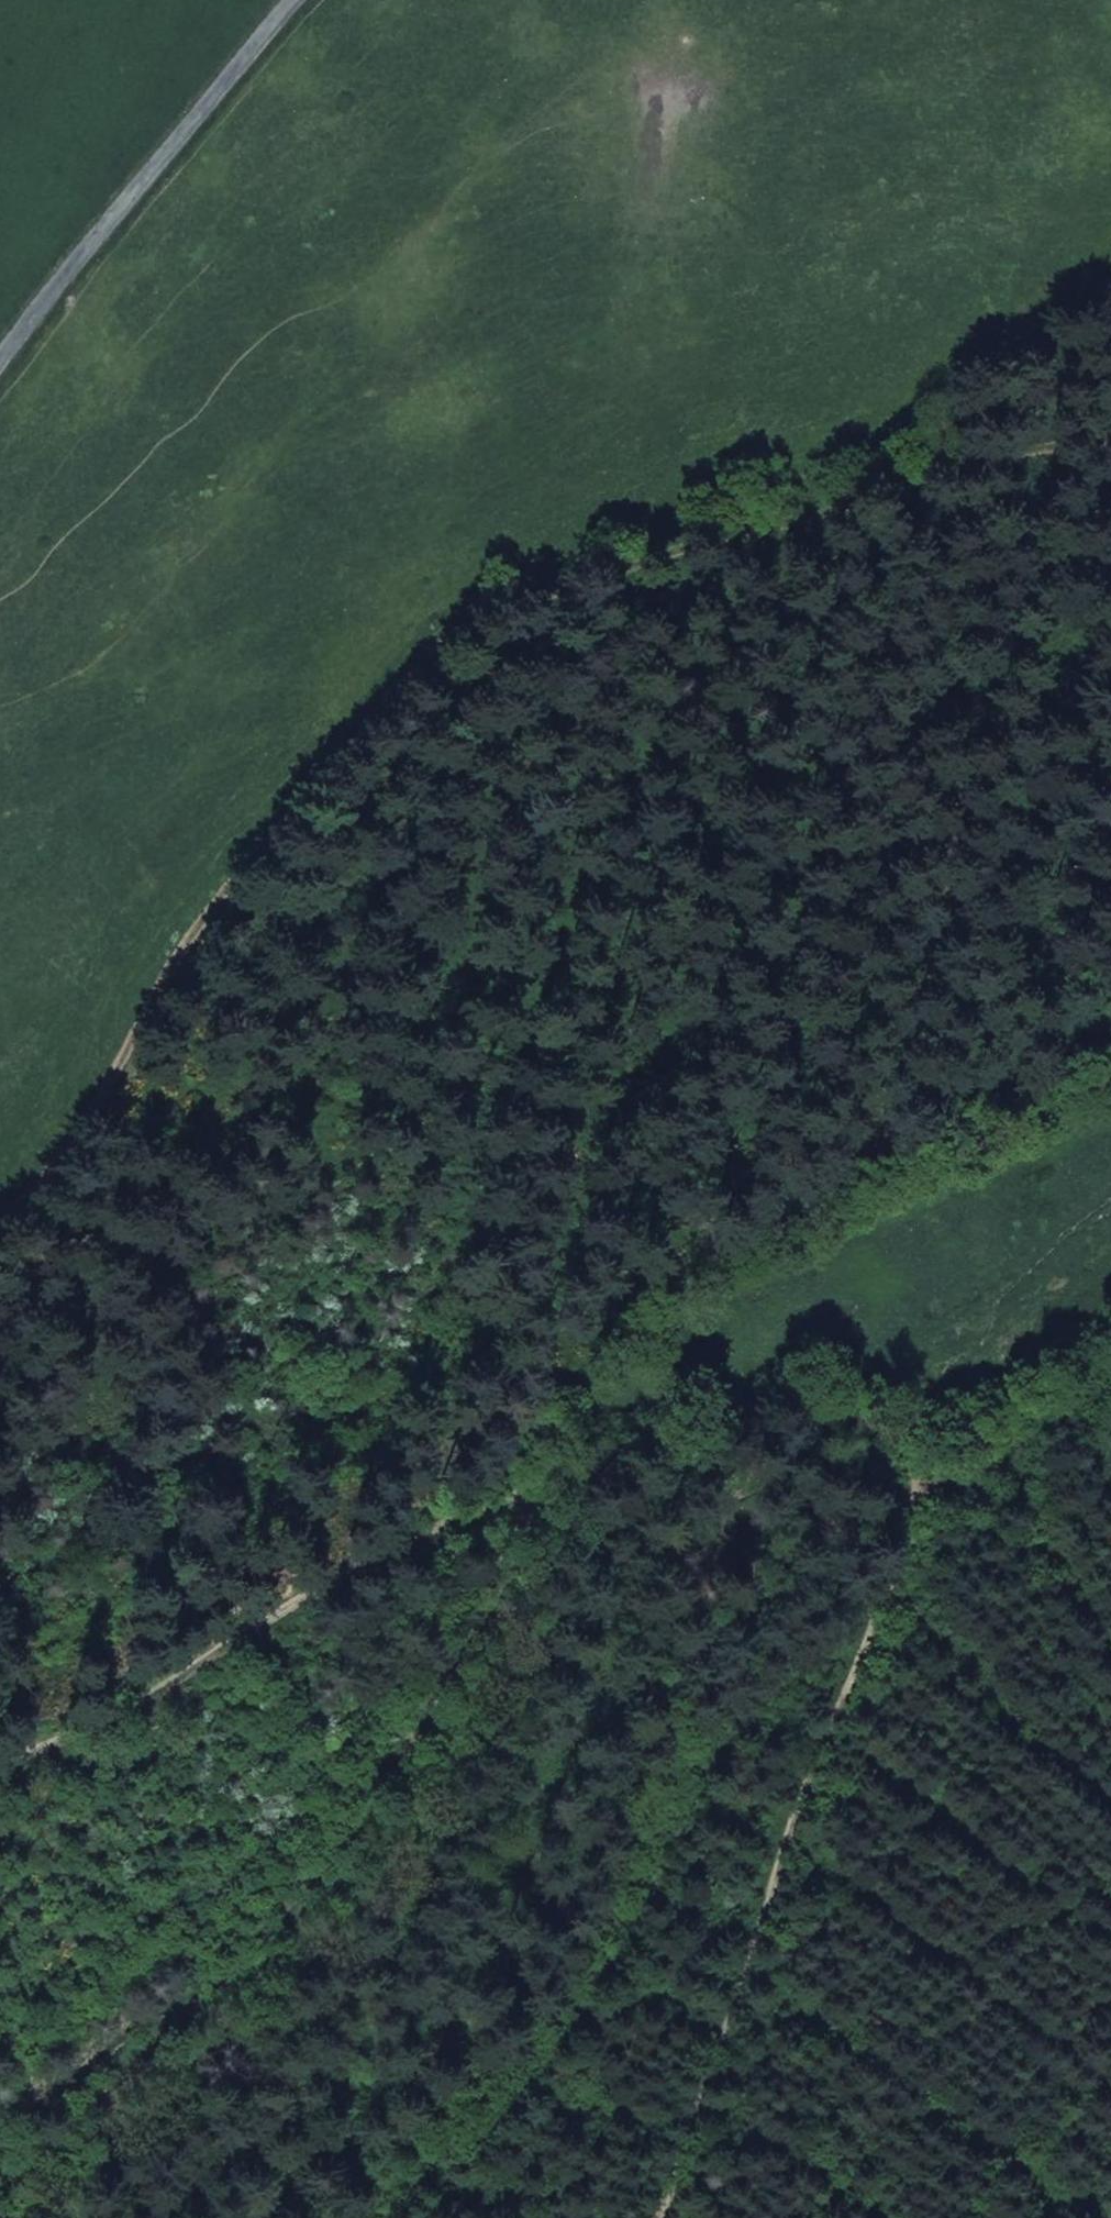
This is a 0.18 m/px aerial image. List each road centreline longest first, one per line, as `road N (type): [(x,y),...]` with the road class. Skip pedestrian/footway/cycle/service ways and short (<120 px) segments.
road 1 (unclassified): [(0,351),(208,84),(292,0)]

